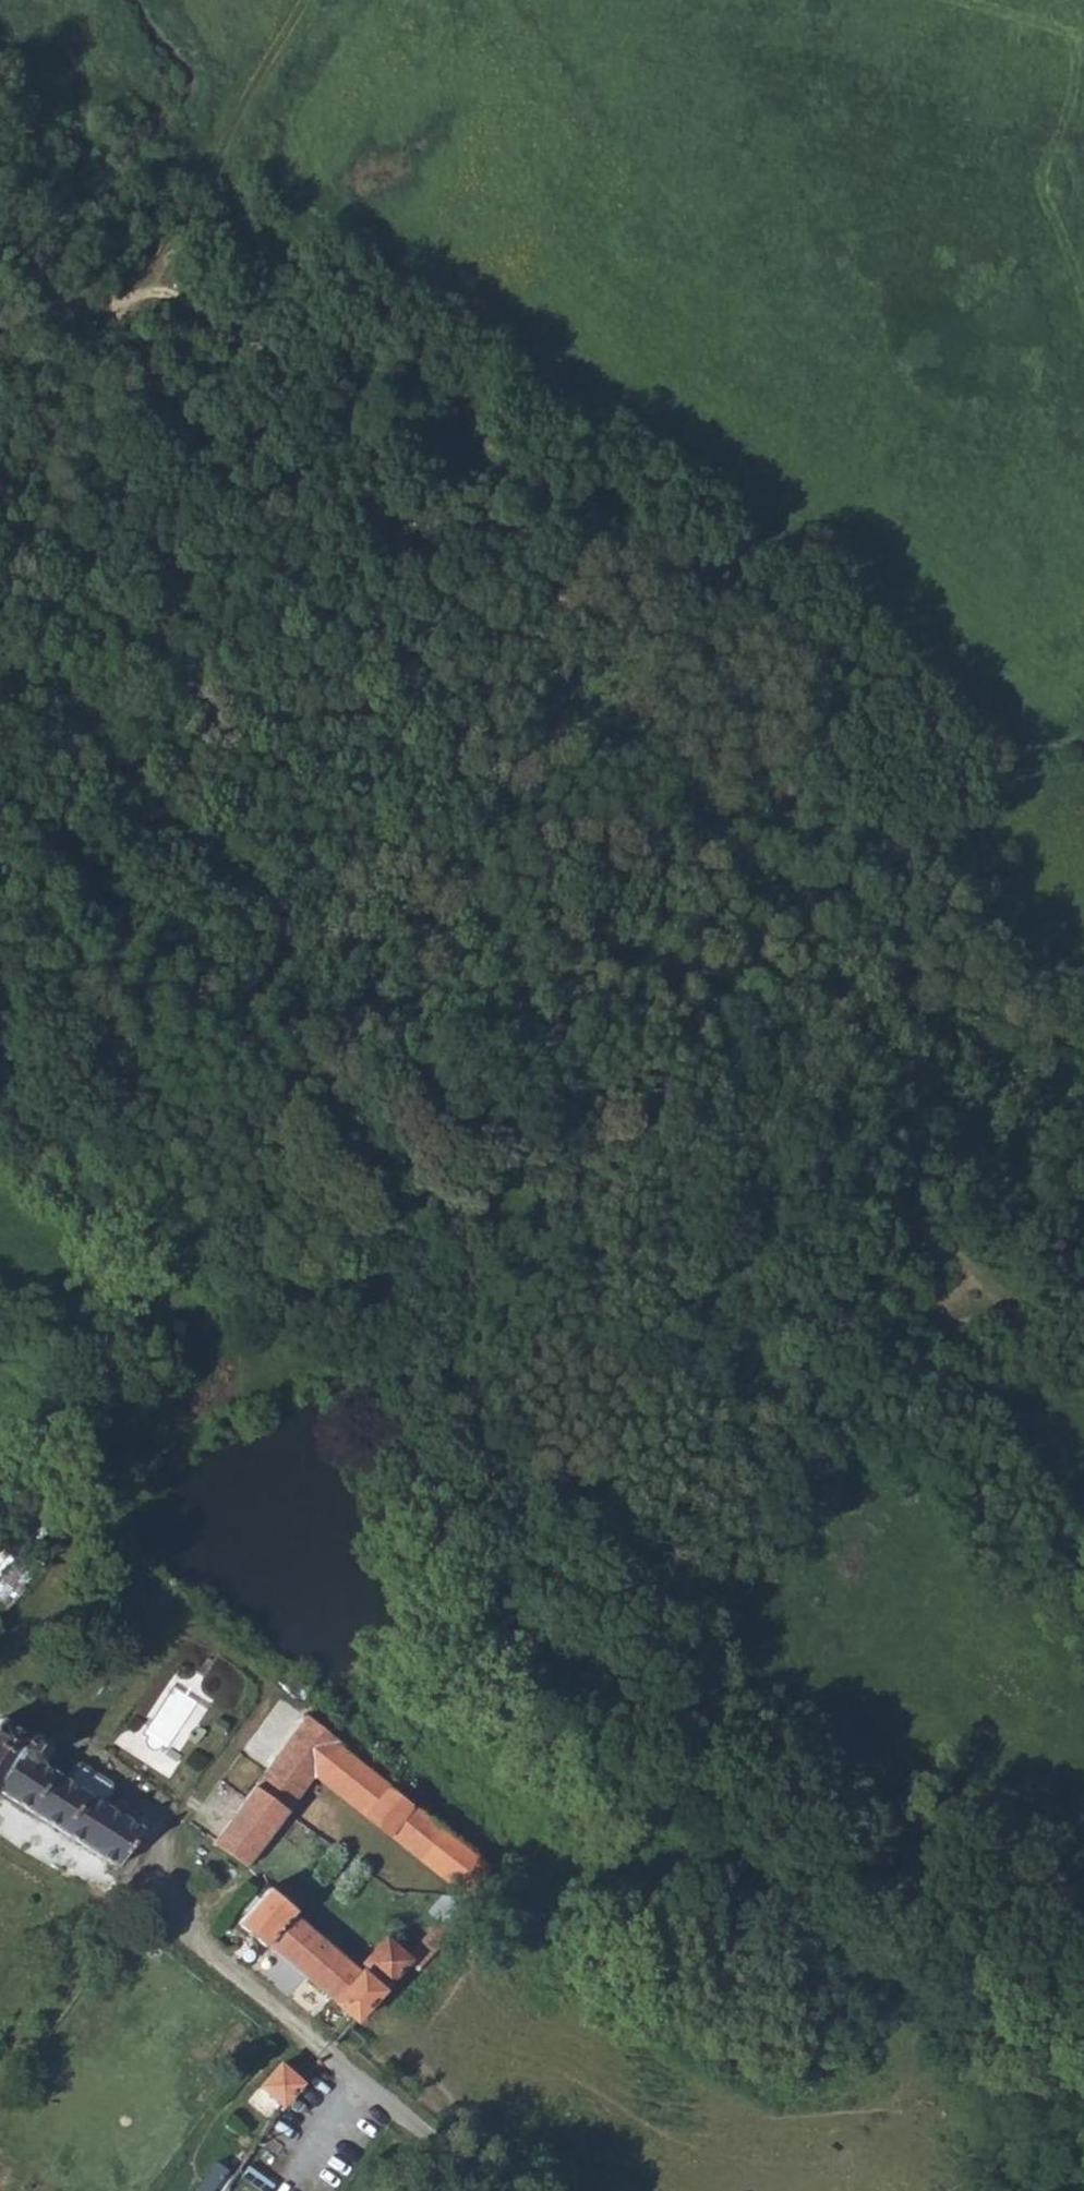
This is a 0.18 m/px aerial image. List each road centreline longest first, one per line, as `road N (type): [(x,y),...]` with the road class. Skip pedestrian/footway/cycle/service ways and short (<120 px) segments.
road 1 (track): [(734,927),(736,805),(709,718),(661,637),(503,548),(349,415),(194,309),(117,304),(0,330)]

